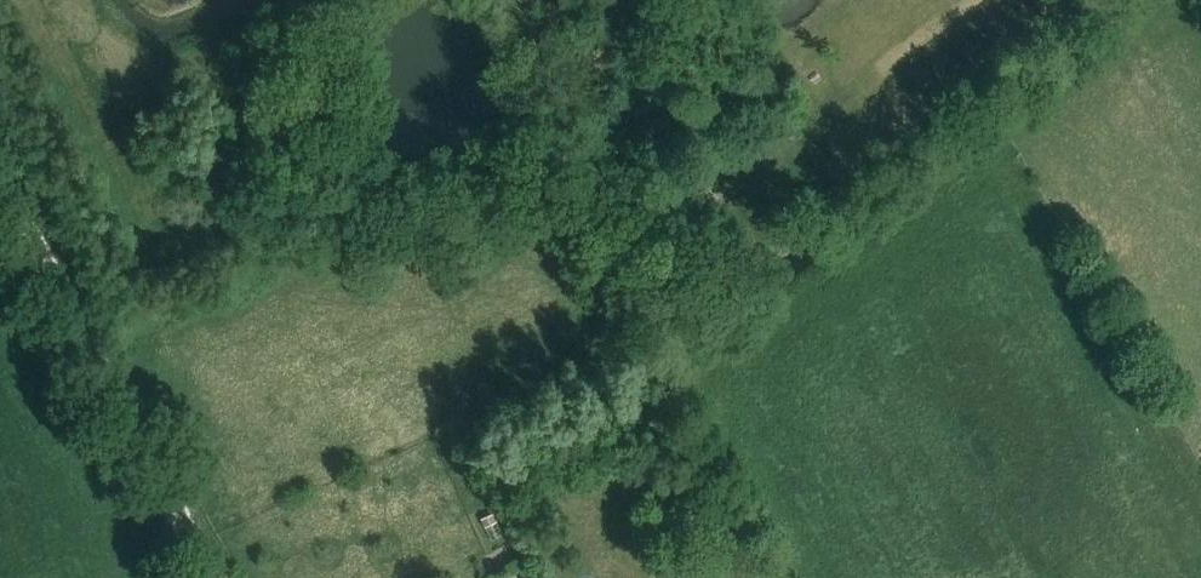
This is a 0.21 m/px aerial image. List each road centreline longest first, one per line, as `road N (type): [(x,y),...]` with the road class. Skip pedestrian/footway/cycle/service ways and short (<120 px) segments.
road 1 (track): [(0,193),(204,577)]

